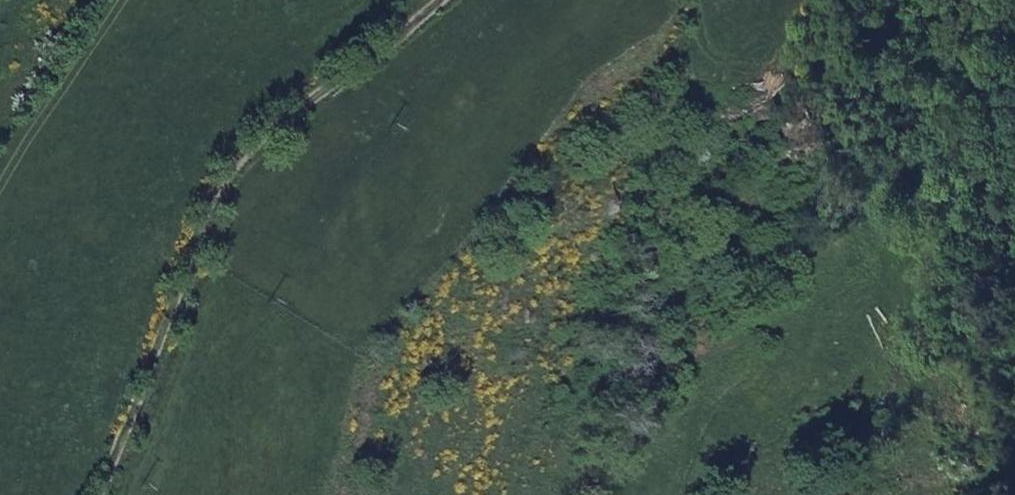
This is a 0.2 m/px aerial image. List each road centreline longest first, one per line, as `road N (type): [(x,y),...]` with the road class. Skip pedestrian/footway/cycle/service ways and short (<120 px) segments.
road 1 (track): [(111,494),(255,169),(469,0)]

